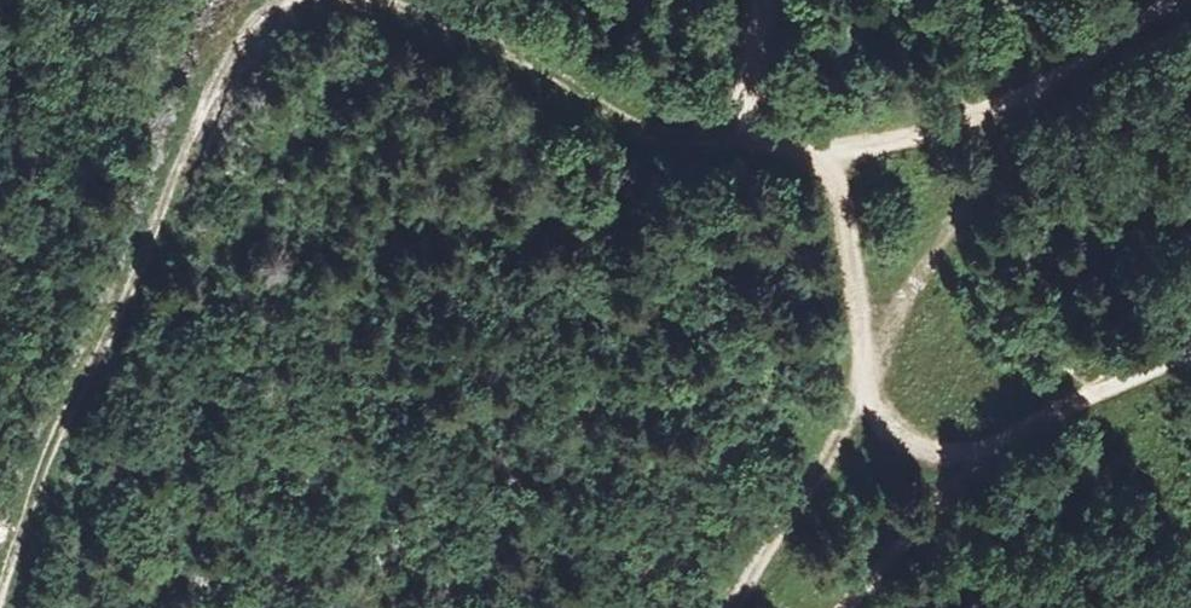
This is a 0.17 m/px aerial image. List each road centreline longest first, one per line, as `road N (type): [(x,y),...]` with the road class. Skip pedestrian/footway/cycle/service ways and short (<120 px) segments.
road 1 (track): [(289,0),(240,40),(210,91),(0,598)]
road 2 (track): [(1190,347),(1061,412),(979,443),(924,448),(888,425),(869,383),(835,155)]
road 3 (track): [(760,123),(664,143),(505,49),(387,0)]
road 4 (track): [(835,155),(1005,105),(1152,23),(1177,0)]
road 5 (track): [(757,0),(748,114),(779,138),(835,155)]
road 6 (track): [(924,448),(936,479),(929,511),(915,535),(843,607)]

